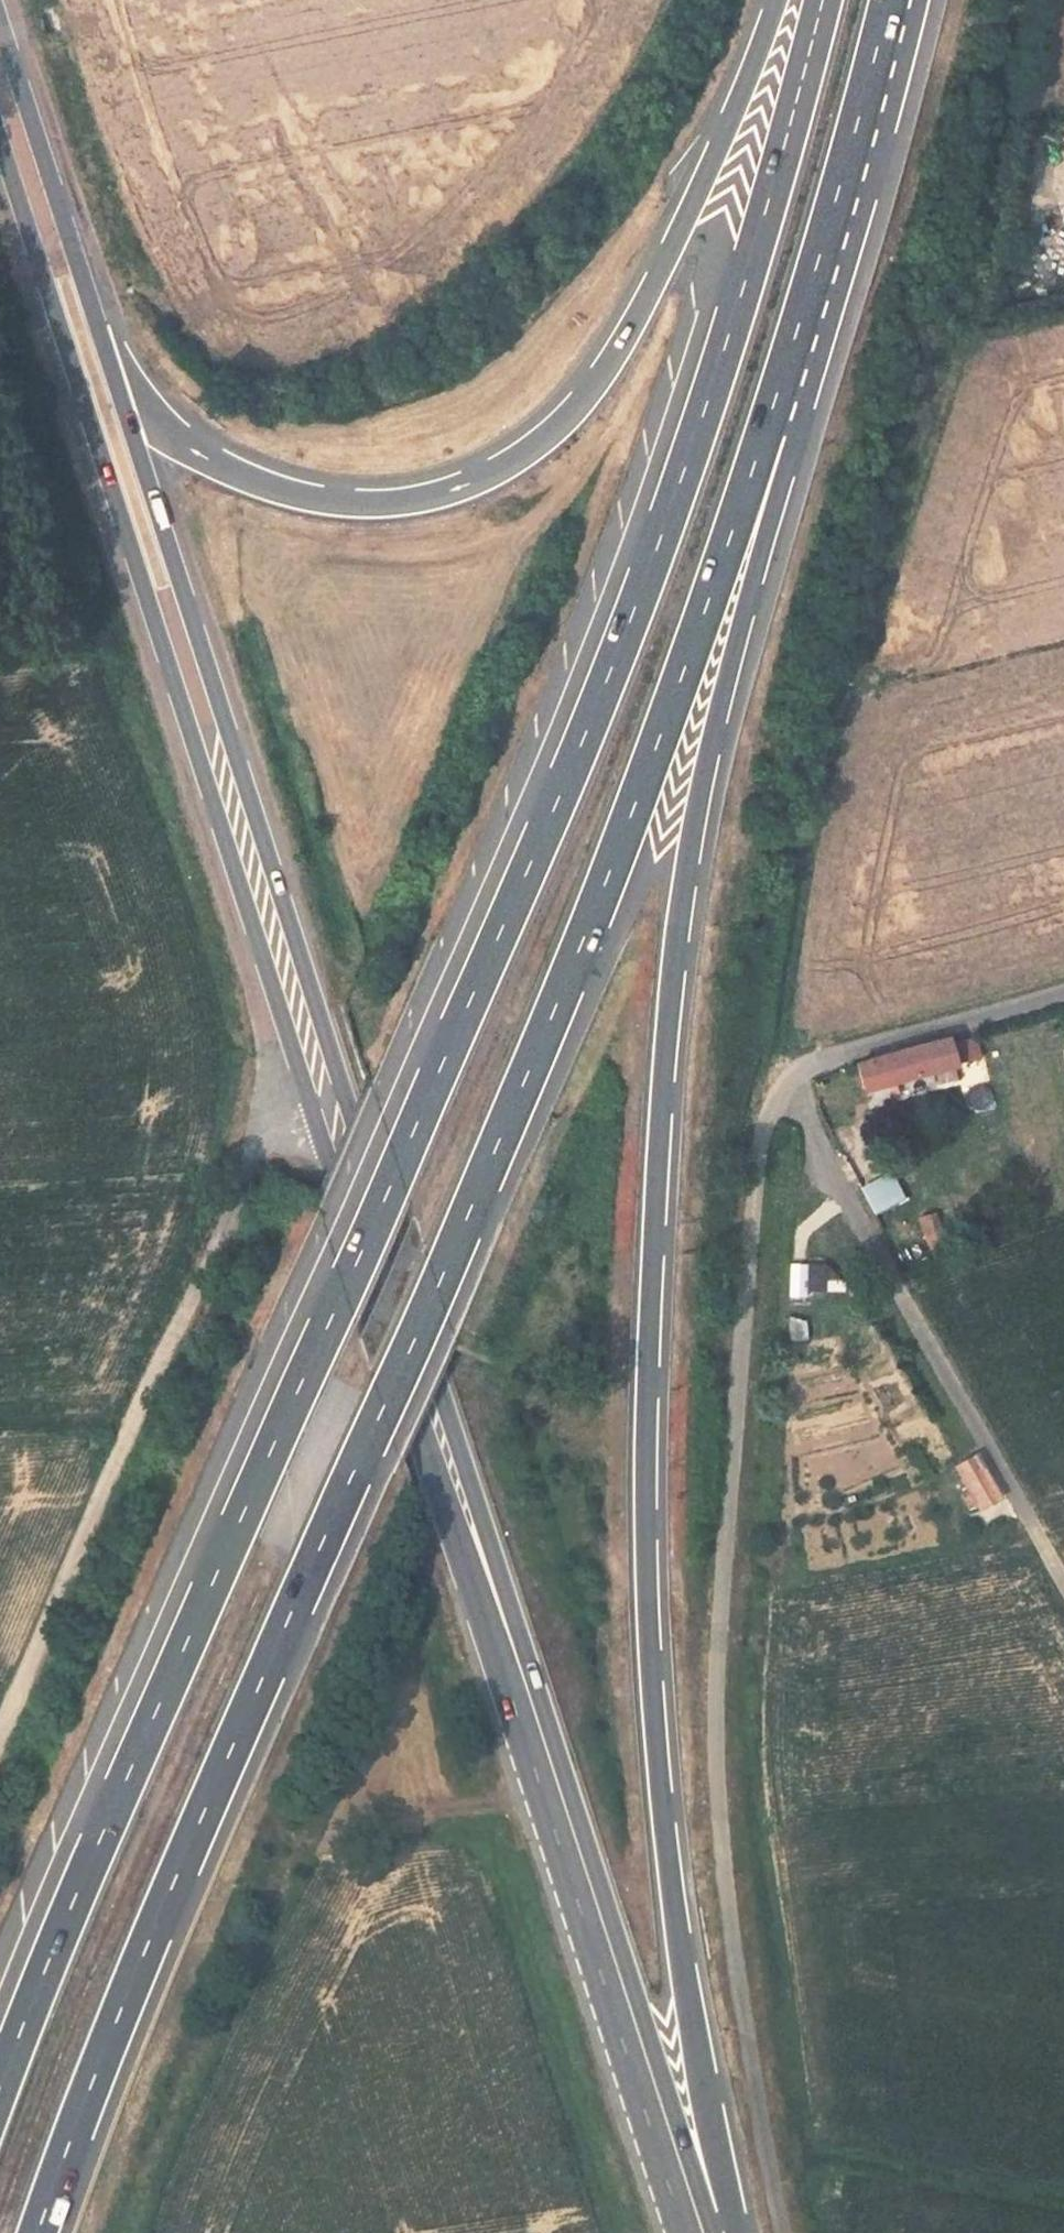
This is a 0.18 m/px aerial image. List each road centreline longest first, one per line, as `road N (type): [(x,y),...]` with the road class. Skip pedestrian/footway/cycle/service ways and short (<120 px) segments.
road 1 (motorway): [(822,0),(746,273),(627,627),(401,1165),(94,1847),(0,2085)]
road 2 (motorway): [(40,2232),(198,1829),(441,1286),(579,953),(777,400)]
road 3 (motorway): [(732,2232),(670,1865),(651,1608),(648,1415),(664,1075),(686,876),(777,400)]
road 4 (primary): [(0,164),(290,1084),(434,1432)]
road 5 (residential): [(784,2232),(753,2100),(717,1749),(735,1385),(761,1147),(769,1111),(787,1083)]
road 6 (primary): [(434,1432),(358,1157),(118,387)]
road 7 (motorway): [(776,0),(713,155),(633,319),(570,411),(491,474),(388,502),(304,494),(193,452),(118,387)]
road 8 (primary): [(703,2232),(434,1432)]
road 9 (track): [(0,1732),(316,1028)]
road 10 (residential): [(787,1083),(1063,1578)]
road 11 (motorway): [(777,400),(890,0)]
road 12 (primary): [(118,387),(1,0)]
road 13 (residential): [(1063,990),(809,1067),(787,1083)]

